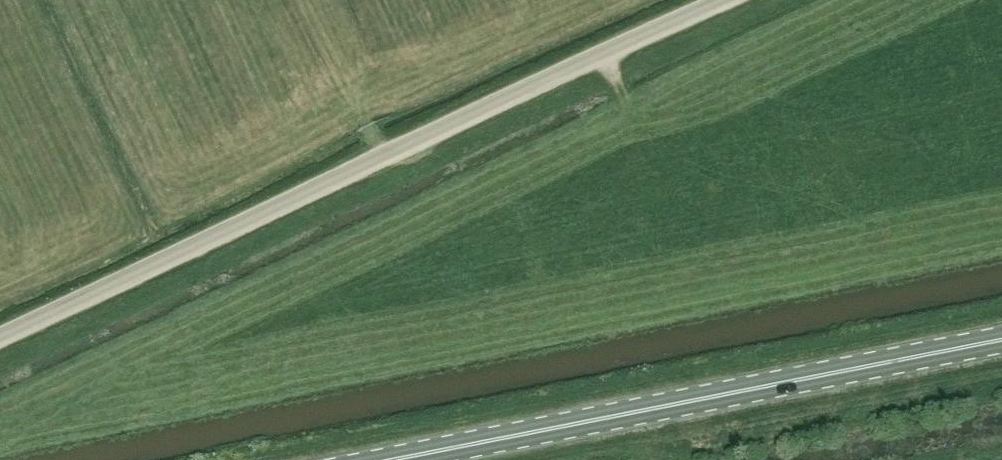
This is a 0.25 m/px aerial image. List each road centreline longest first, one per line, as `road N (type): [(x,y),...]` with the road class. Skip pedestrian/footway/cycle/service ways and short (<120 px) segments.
road 1 (unclassified): [(0,334),(718,0)]
road 2 (primary): [(393,459),(1001,339)]

